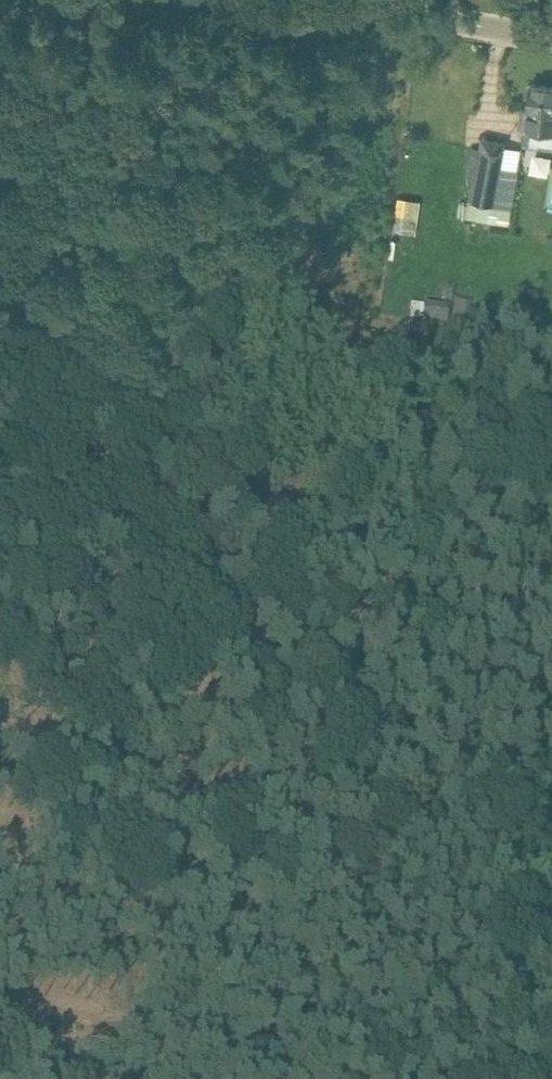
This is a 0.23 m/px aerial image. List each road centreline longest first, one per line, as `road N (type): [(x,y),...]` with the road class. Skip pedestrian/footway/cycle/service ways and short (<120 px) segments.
road 1 (tertiary): [(551,37),(289,0)]

